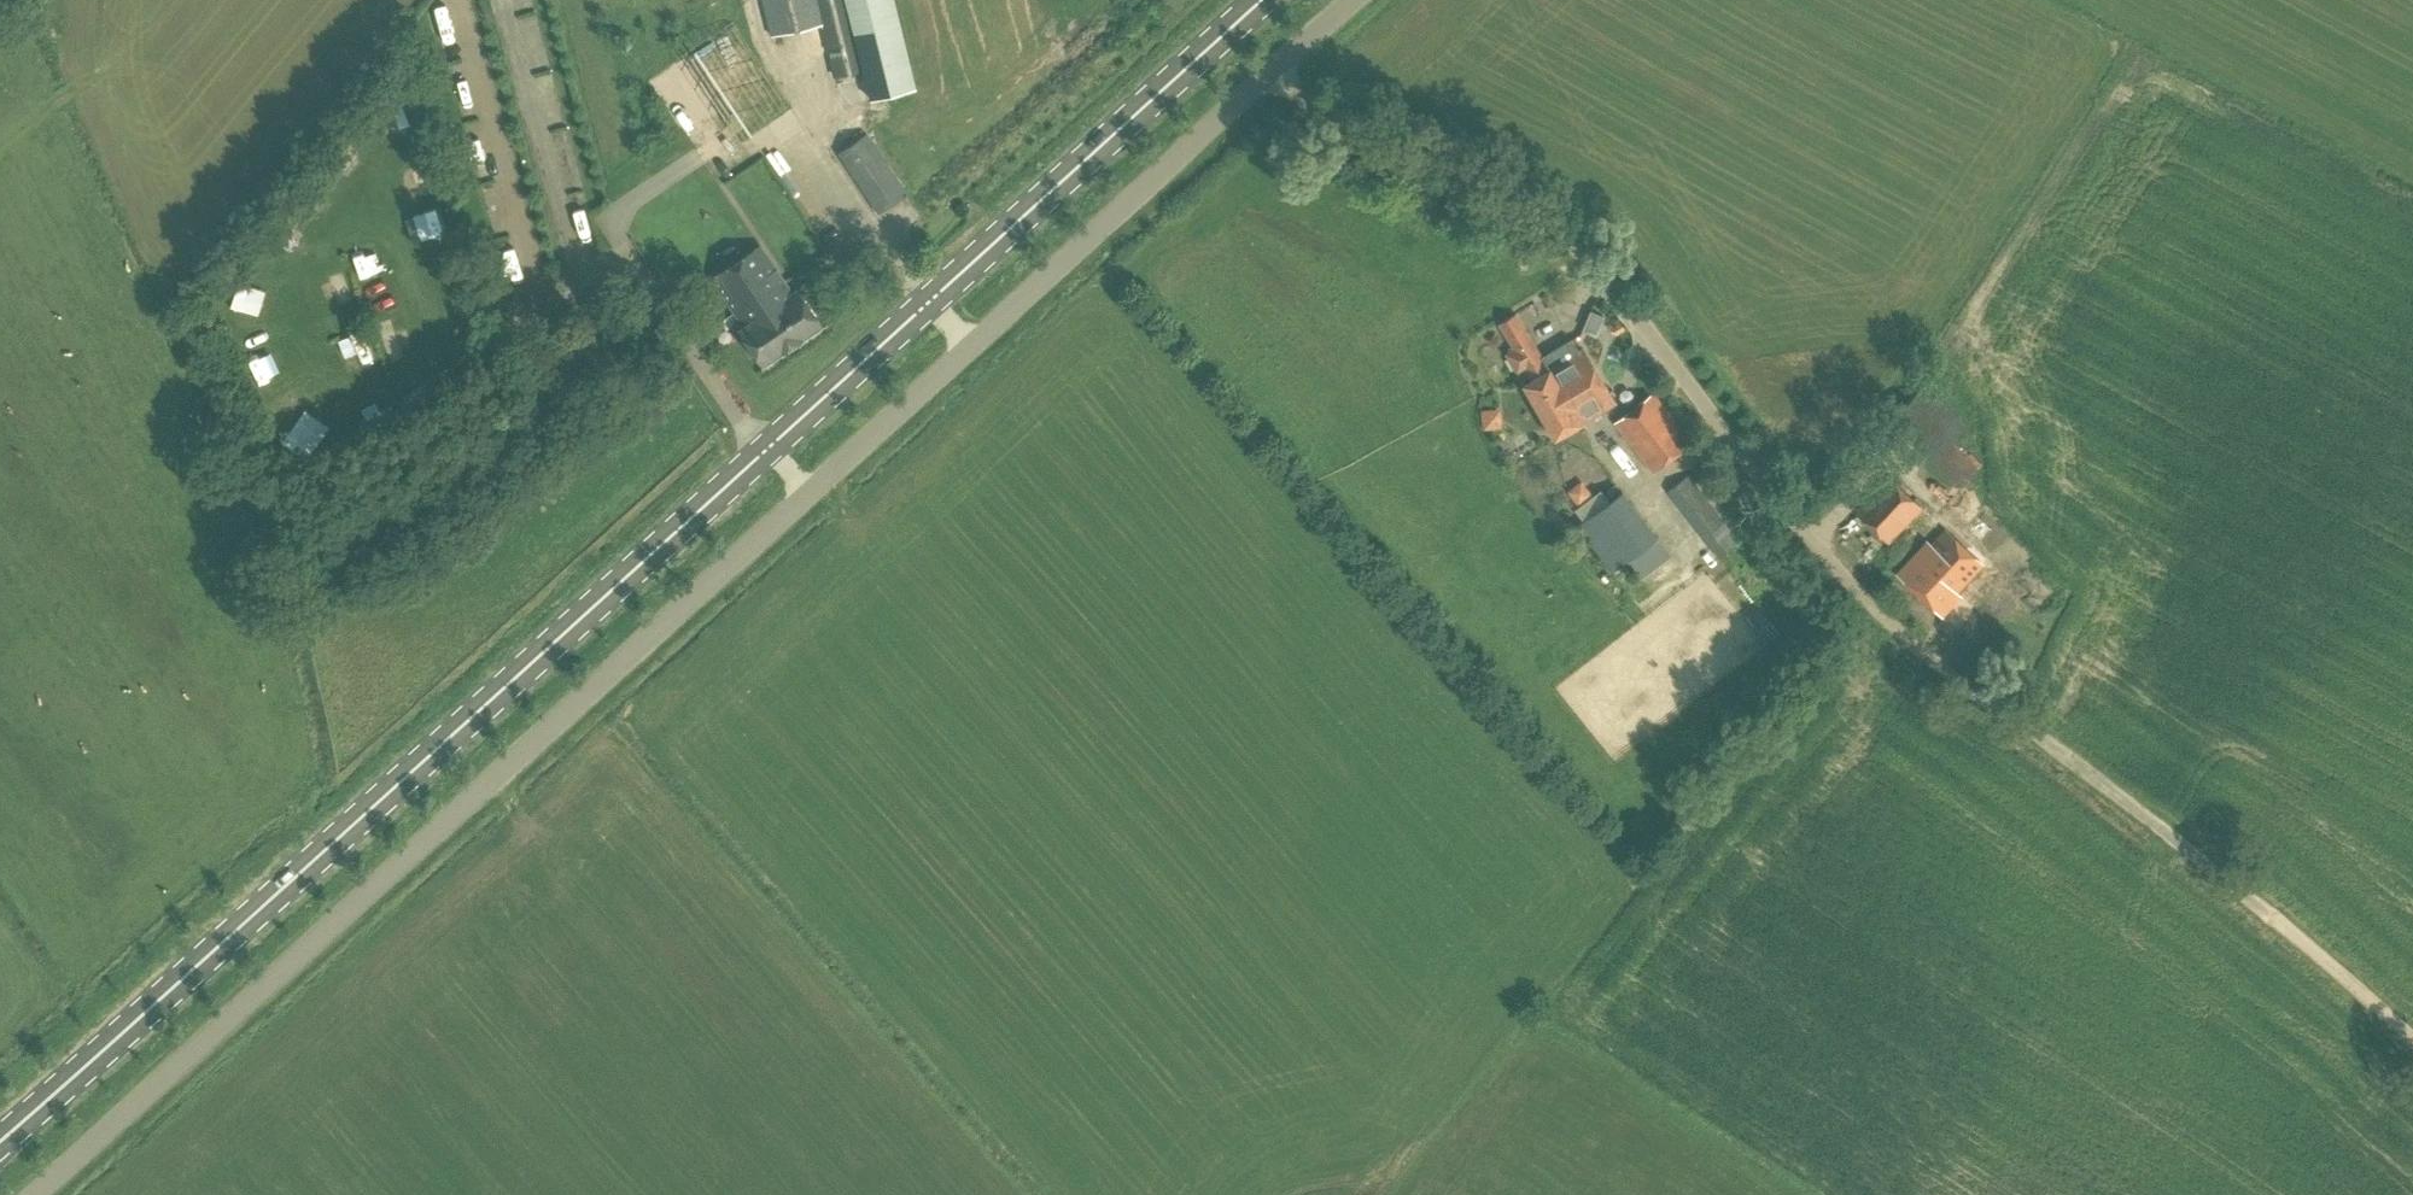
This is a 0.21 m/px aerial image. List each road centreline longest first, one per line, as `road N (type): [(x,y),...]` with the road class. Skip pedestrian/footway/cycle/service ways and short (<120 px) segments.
road 1 (primary): [(0,1141),(1263,0)]
road 2 (unclassified): [(1265,77),(34,1194)]
road 3 (unclassified): [(2273,918),(1832,571),(1625,302),(1570,244),(1265,77)]
road 4 (track): [(2412,1038),(2273,918)]

